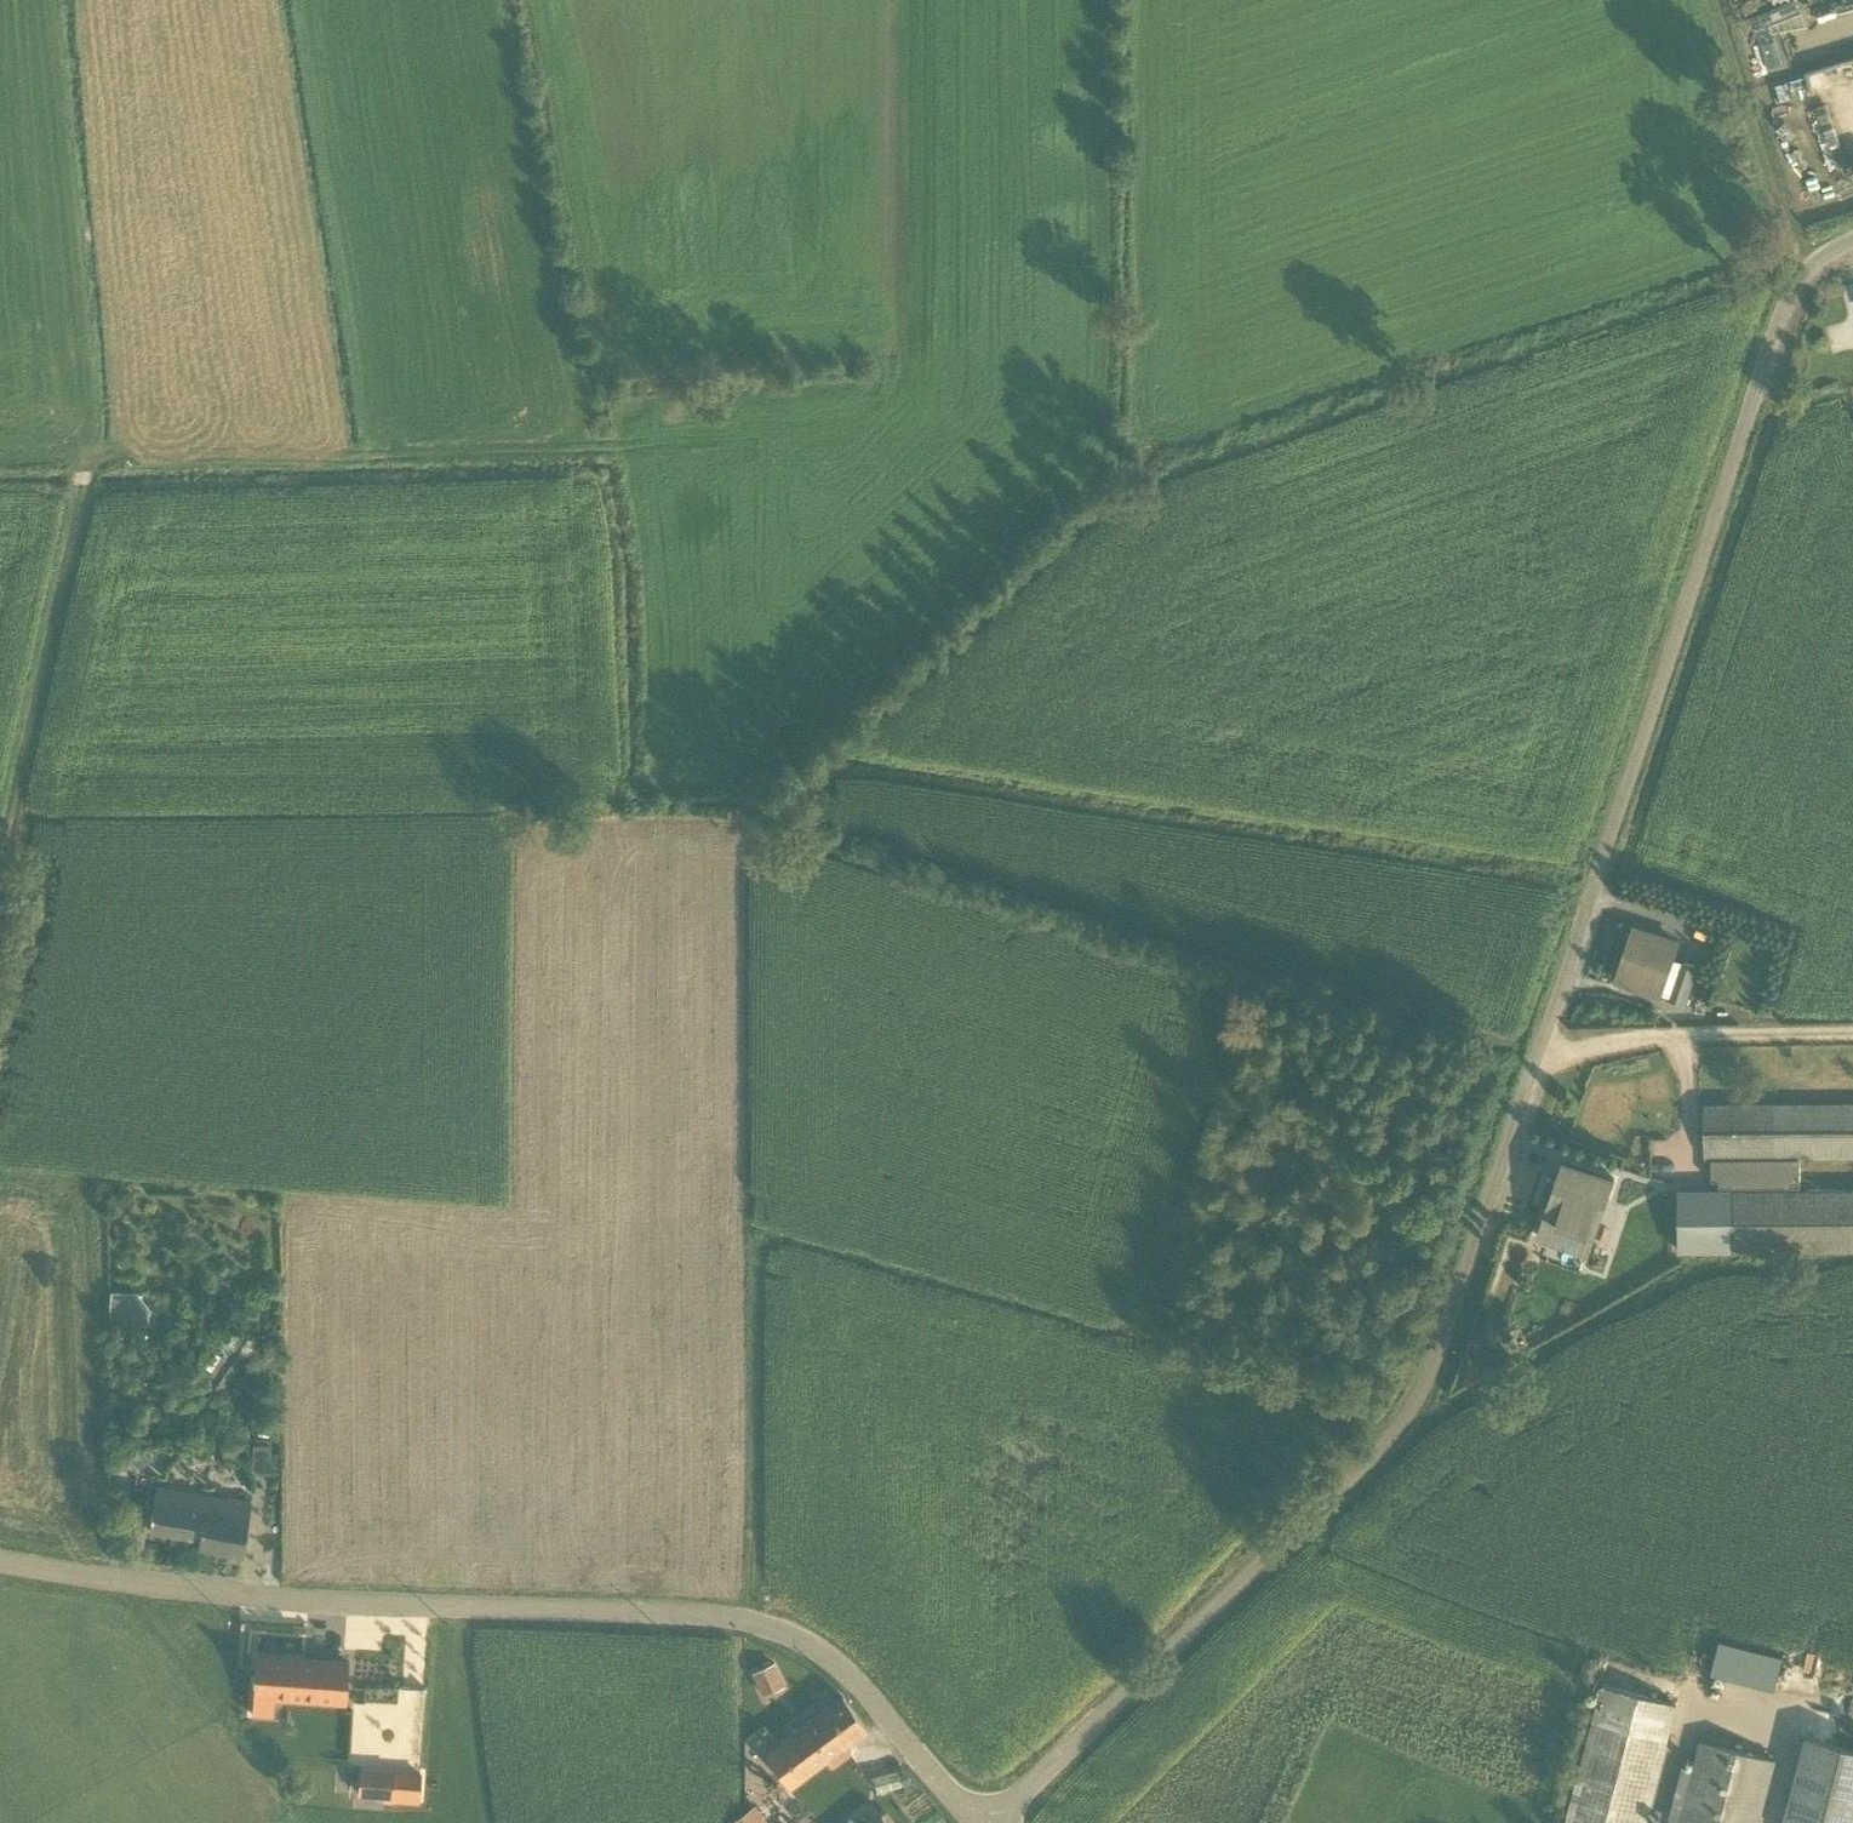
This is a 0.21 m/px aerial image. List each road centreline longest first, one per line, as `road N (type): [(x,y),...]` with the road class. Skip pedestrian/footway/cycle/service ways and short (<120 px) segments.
road 1 (unclassified): [(990,1822),(1373,1457),(1419,1395),(1801,282),(1852,243)]
road 2 (residential): [(0,1562),(361,1612),(752,1625),(857,1684),(981,1822)]
road 3 (track): [(754,815),(752,1625)]
road 4 (track): [(0,462),(619,449)]
road 5 (track): [(89,461),(0,903)]
road 6 (track): [(1801,282),(1707,0)]

